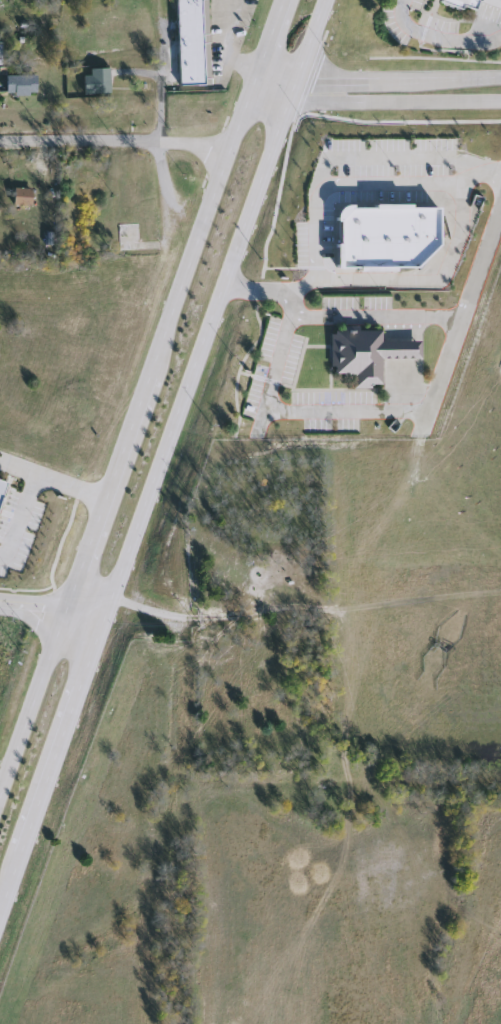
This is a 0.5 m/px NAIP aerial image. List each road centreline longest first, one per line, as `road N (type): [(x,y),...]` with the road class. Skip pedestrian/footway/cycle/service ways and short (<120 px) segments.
road 1 (primary): [(0,877),(315,0)]
road 2 (primary): [(274,0),(0,764)]
road 3 (residential): [(0,142),(157,140),(218,148)]

